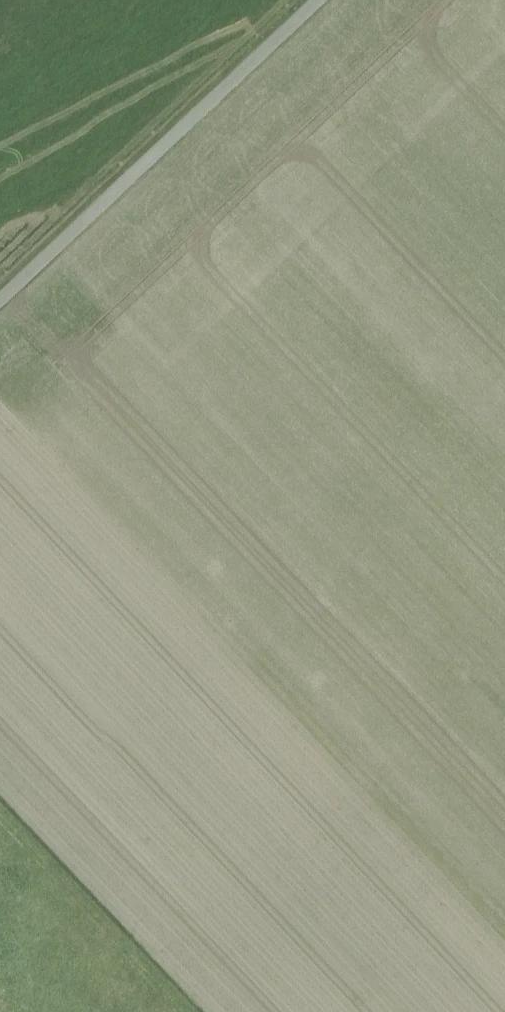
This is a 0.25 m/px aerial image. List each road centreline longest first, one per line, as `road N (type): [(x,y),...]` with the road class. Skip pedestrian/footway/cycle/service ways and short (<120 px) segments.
road 1 (unclassified): [(316,0),(0,299)]

